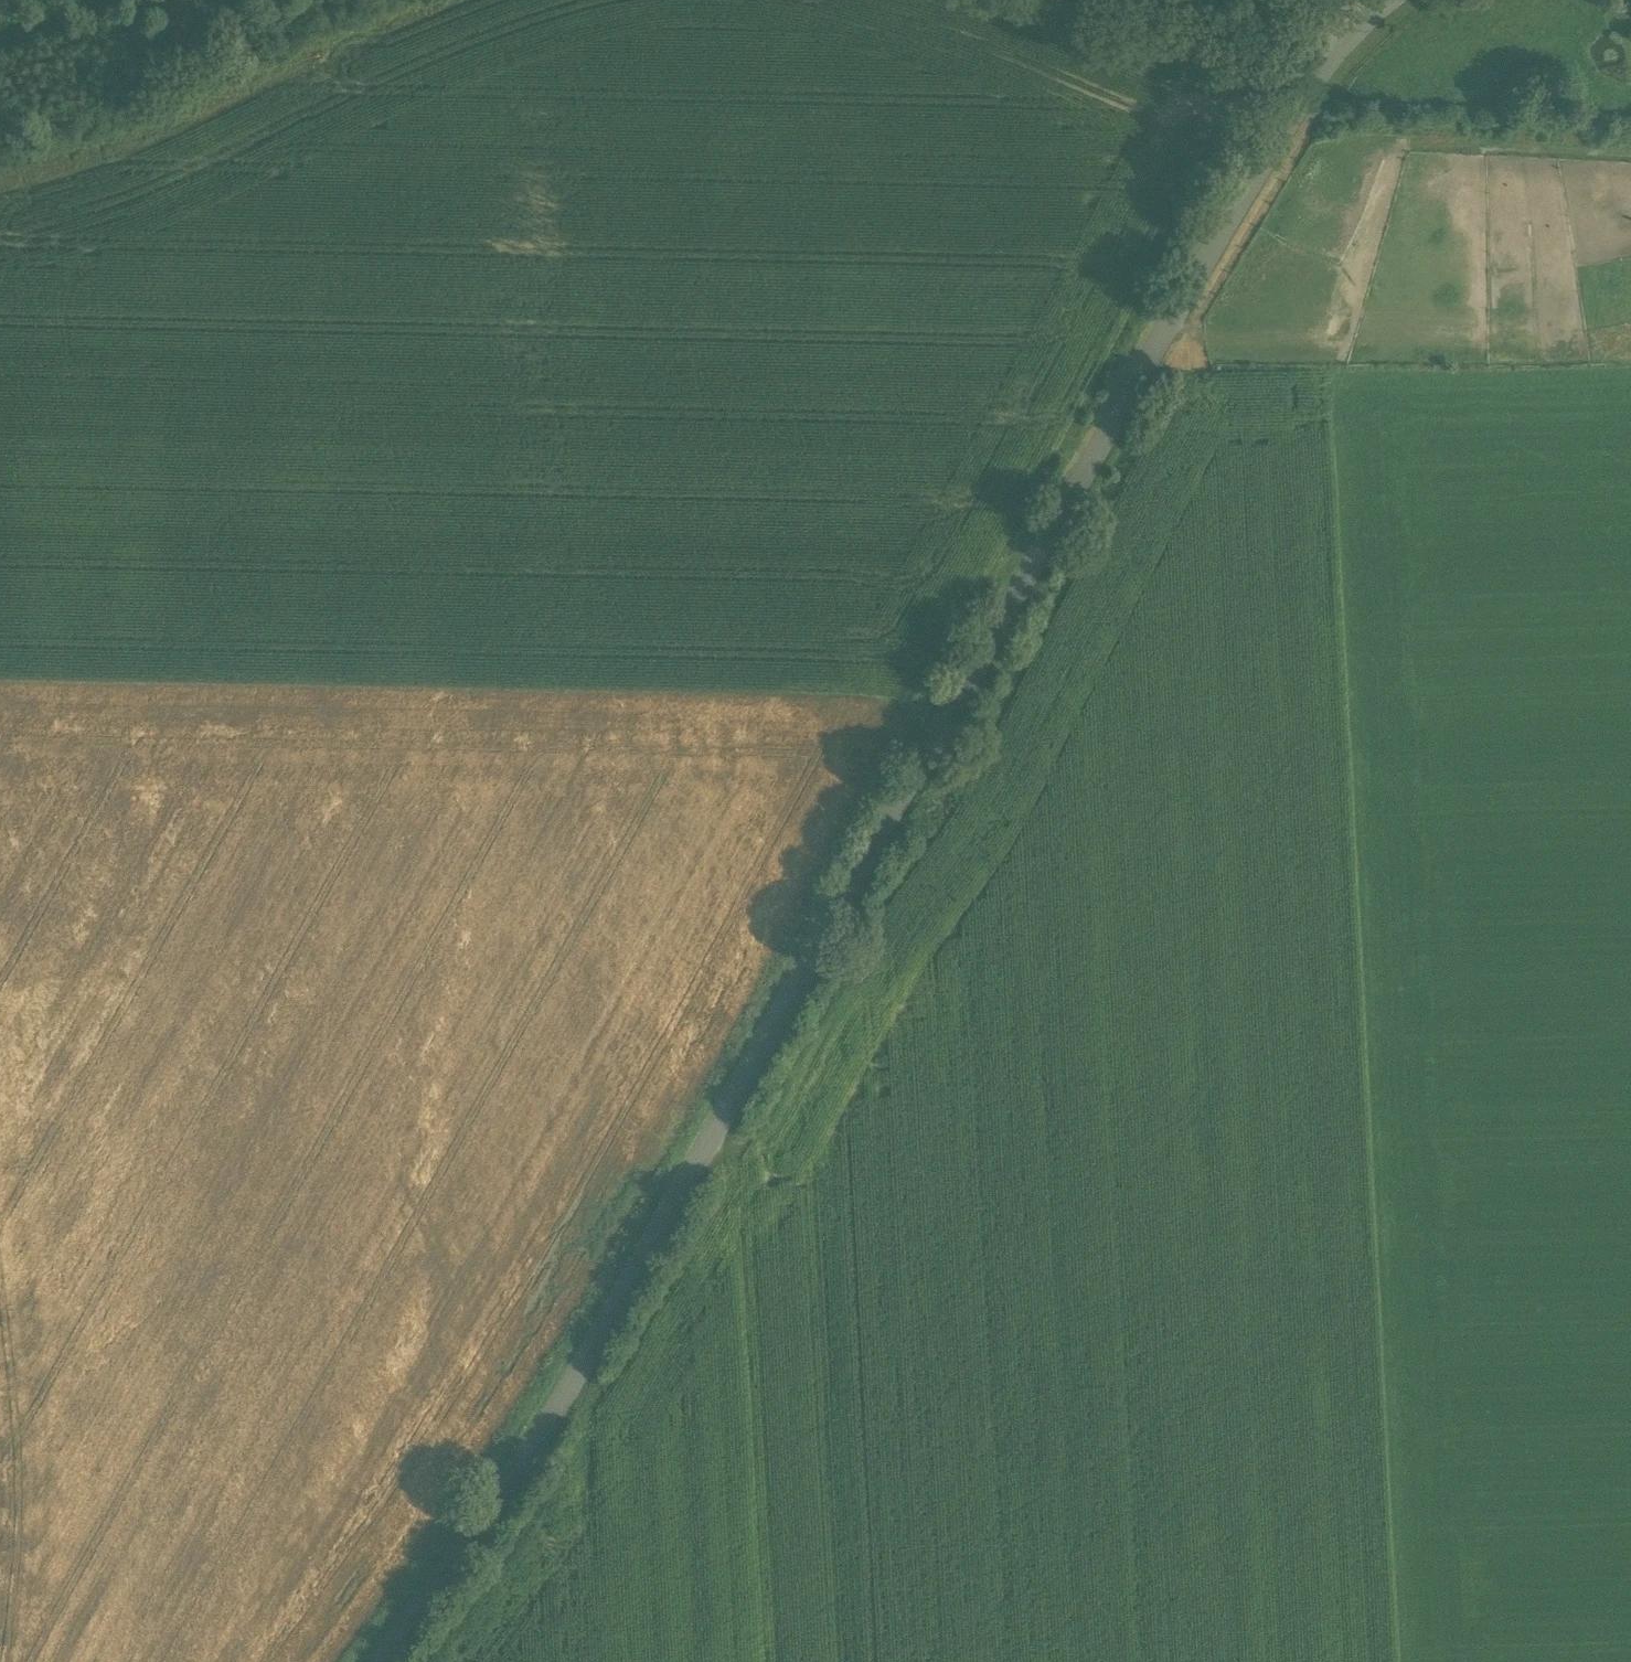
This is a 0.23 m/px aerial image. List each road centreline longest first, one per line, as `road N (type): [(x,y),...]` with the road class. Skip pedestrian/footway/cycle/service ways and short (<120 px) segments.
road 1 (unclassified): [(1388,0),(1305,94),(614,1311),(372,1661)]

